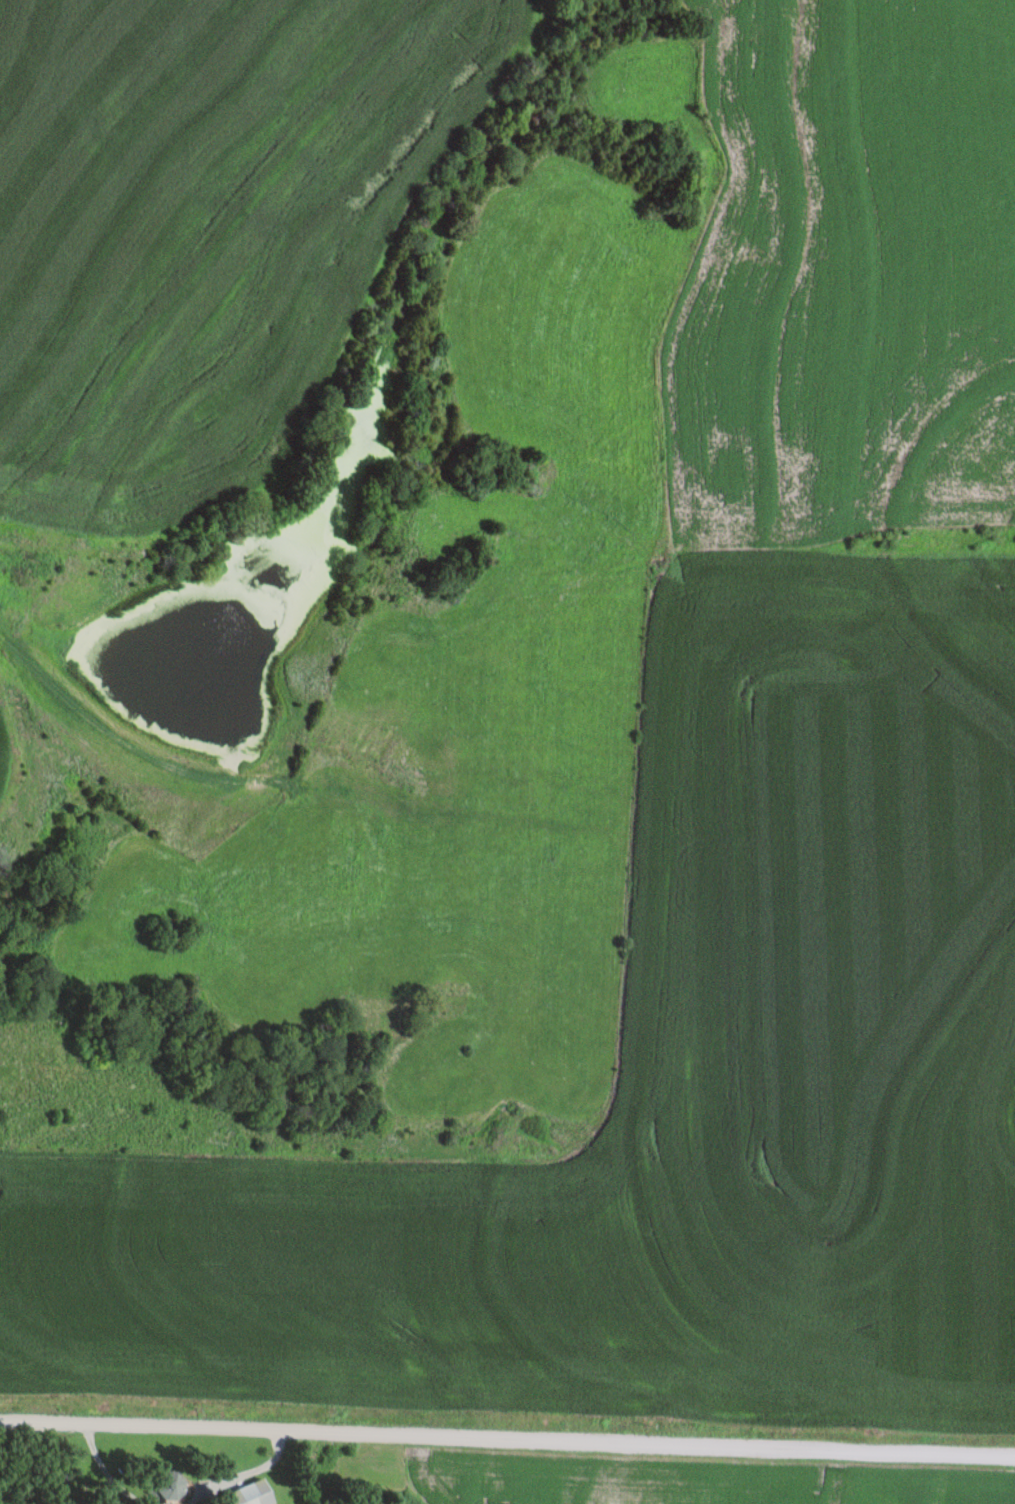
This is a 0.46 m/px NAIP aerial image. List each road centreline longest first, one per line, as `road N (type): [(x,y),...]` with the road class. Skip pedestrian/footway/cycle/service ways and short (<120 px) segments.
road 1 (residential): [(0,1418),(1014,1454)]

